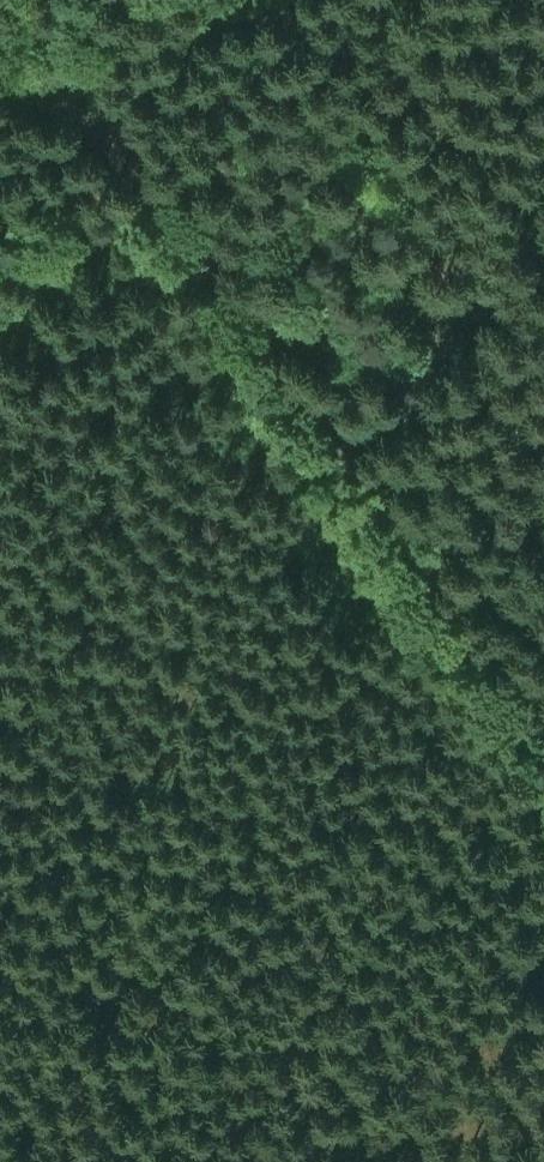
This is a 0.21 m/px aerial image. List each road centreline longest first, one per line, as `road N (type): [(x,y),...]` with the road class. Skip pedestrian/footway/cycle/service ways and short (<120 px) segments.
road 1 (track): [(157,194),(200,246),(543,759)]

